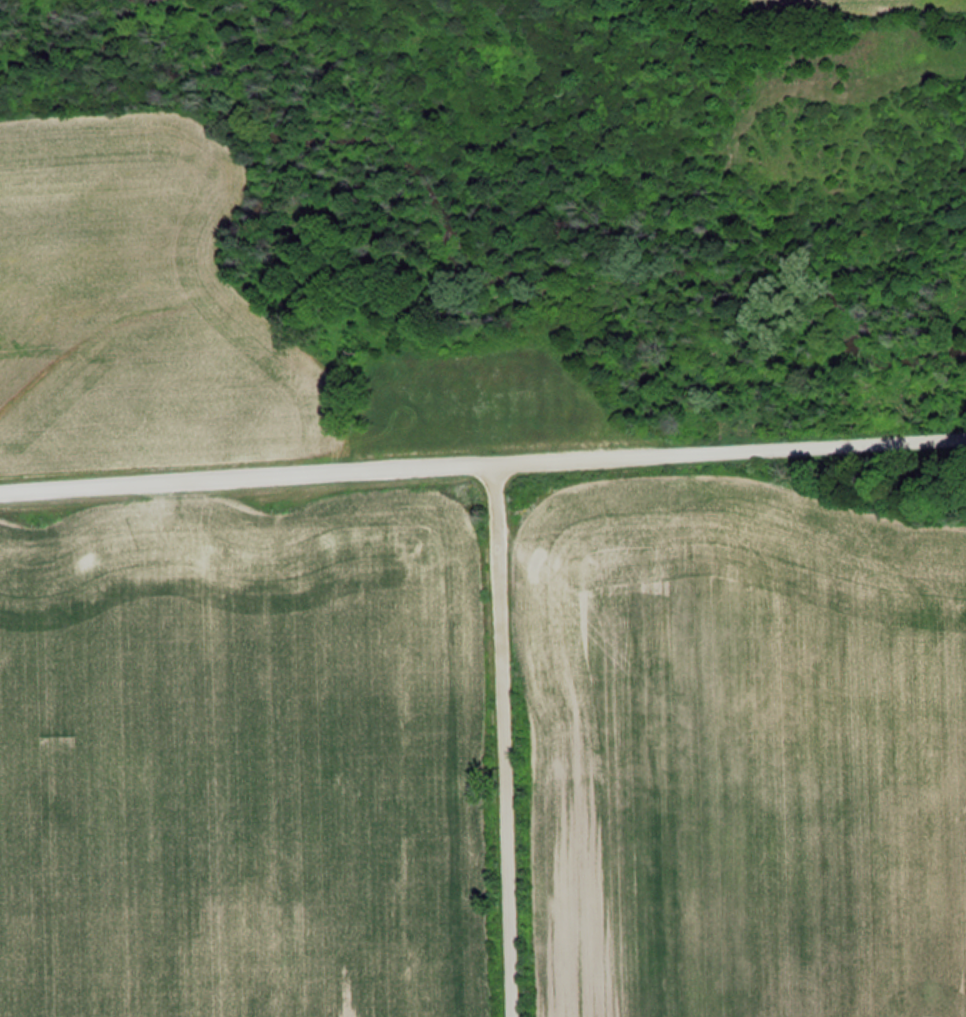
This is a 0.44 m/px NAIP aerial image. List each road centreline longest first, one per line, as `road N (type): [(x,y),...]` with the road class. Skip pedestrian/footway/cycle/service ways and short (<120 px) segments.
road 1 (residential): [(0,485),(965,430)]
road 2 (residential): [(488,456),(503,1016)]

